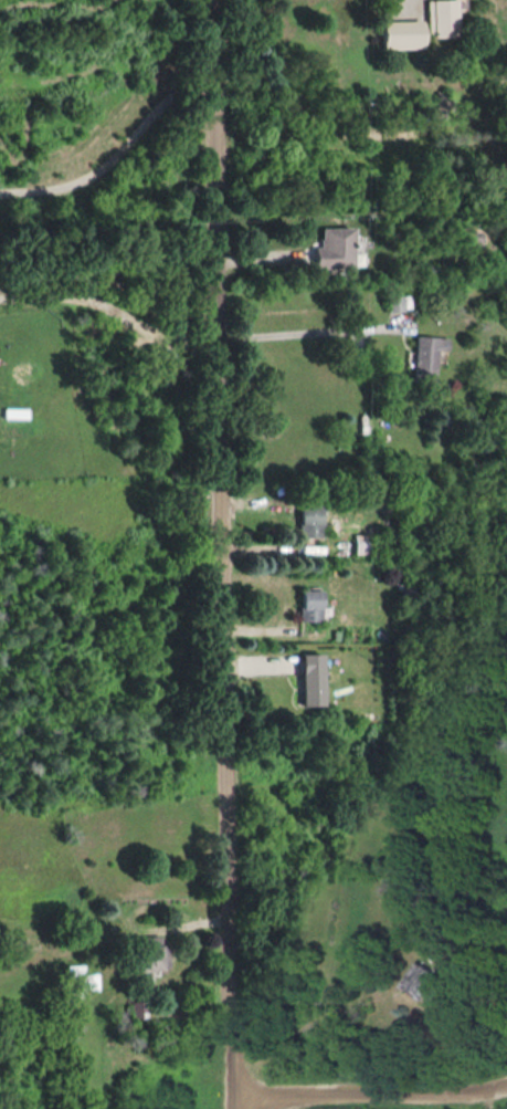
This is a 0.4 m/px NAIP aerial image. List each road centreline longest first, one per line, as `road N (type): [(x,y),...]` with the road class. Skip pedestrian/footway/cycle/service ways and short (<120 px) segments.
road 1 (residential): [(235,1108),(225,1021),(211,0)]
road 2 (residential): [(234,1100),(506,1081)]

